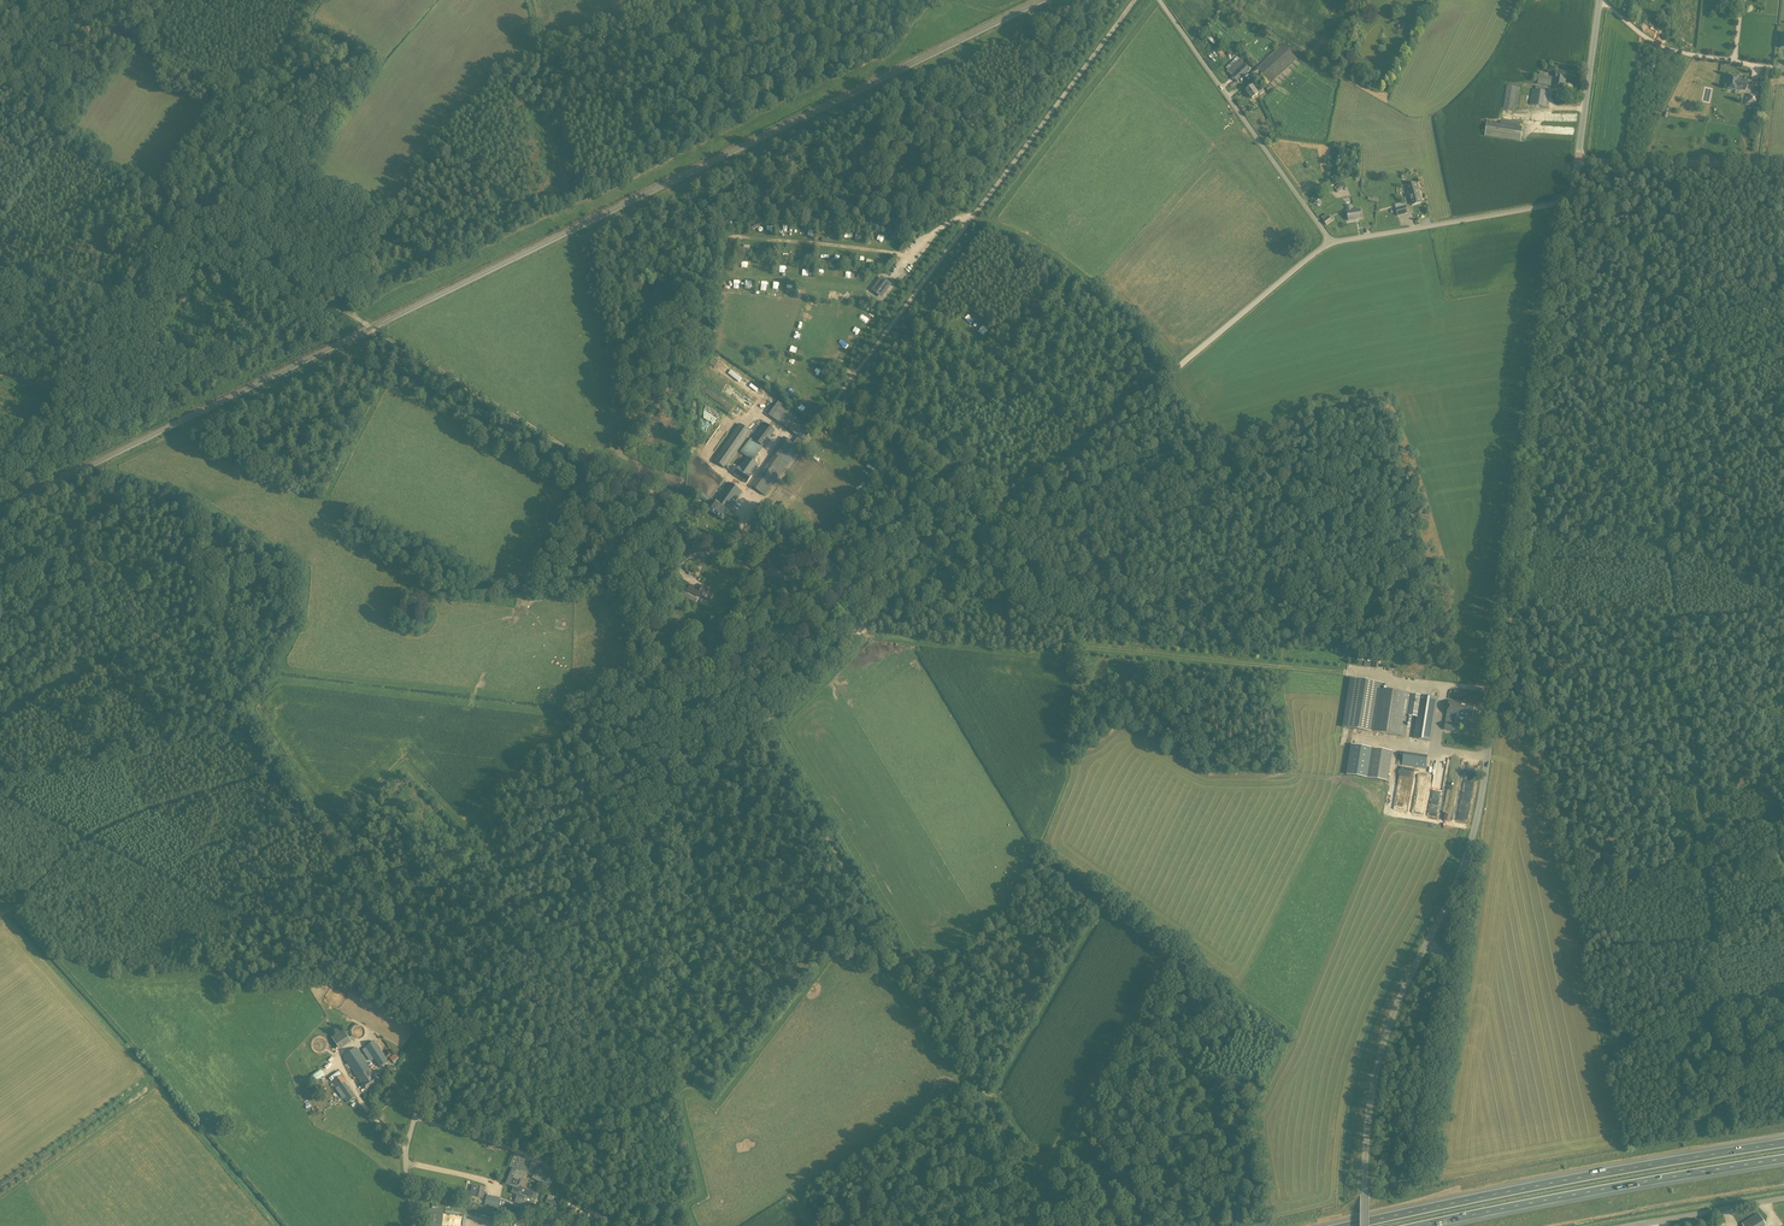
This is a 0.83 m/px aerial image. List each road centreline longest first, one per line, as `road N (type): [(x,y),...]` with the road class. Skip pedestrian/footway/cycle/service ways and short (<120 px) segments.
road 1 (track): [(0,101),(589,462),(646,483),(671,521),(753,568),(819,590),(859,633)]
road 2 (track): [(1167,375),(859,633),(489,993)]
road 3 (tertiary): [(1428,942),(1479,808),(1571,203)]
road 4 (track): [(761,729),(1066,1225)]
road 5 (track): [(456,1025),(85,841),(0,915)]
road 6 (track): [(833,403),(1135,0)]
road 7 (track): [(1346,672),(870,623)]
road 8 (motorway): [(1783,1143),(1351,1225)]
road 9 (track): [(1341,1198),(1360,1058),(1464,825)]
road 10 (track): [(529,0),(542,46),(473,100),(426,155),(347,313)]
road 11 (motorway): [(1424,1225),(1783,1160)]
road 12 (track): [(186,212),(0,477)]
road 13 (track): [(1157,0),(992,219),(960,218)]
road 14 (unclassified): [(1159,0),(1332,243)]
road 15 (tertiary): [(1364,1225),(1374,1080),(1392,1018),(1428,942)]
road 16 (unclassified): [(416,1225),(406,1152),(429,1071),(448,1035),(489,993)]
road 17 (unclassified): [(1424,1176),(1453,968),(1428,942)]
road 18 (unclassified): [(1571,203),(1332,243)]
road 19 (track): [(779,575),(744,521),(833,403)]
road 20 (unclassified): [(1332,243),(1167,375)]
road 21 (track): [(1003,512),(926,441),(833,403)]
road 22 (unclassified): [(1783,165),(1578,159)]
road 23 (track): [(909,257),(767,239),(726,244)]
road 24 (track): [(1076,1225),(1117,1207),(1155,1174),(1208,1106)]
road 25 (track): [(860,288),(737,276),(724,264),(726,244)]
road 26 (tertiary): [(1578,159),(1600,0)]
road 27 (track): [(523,603),(589,462)]
road 28 (unclassified): [(1783,1199),(1631,1225)]
road 29 (track): [(710,546),(674,566),(651,599),(650,621),(662,648)]
road 30 (track): [(661,0),(542,46)]

